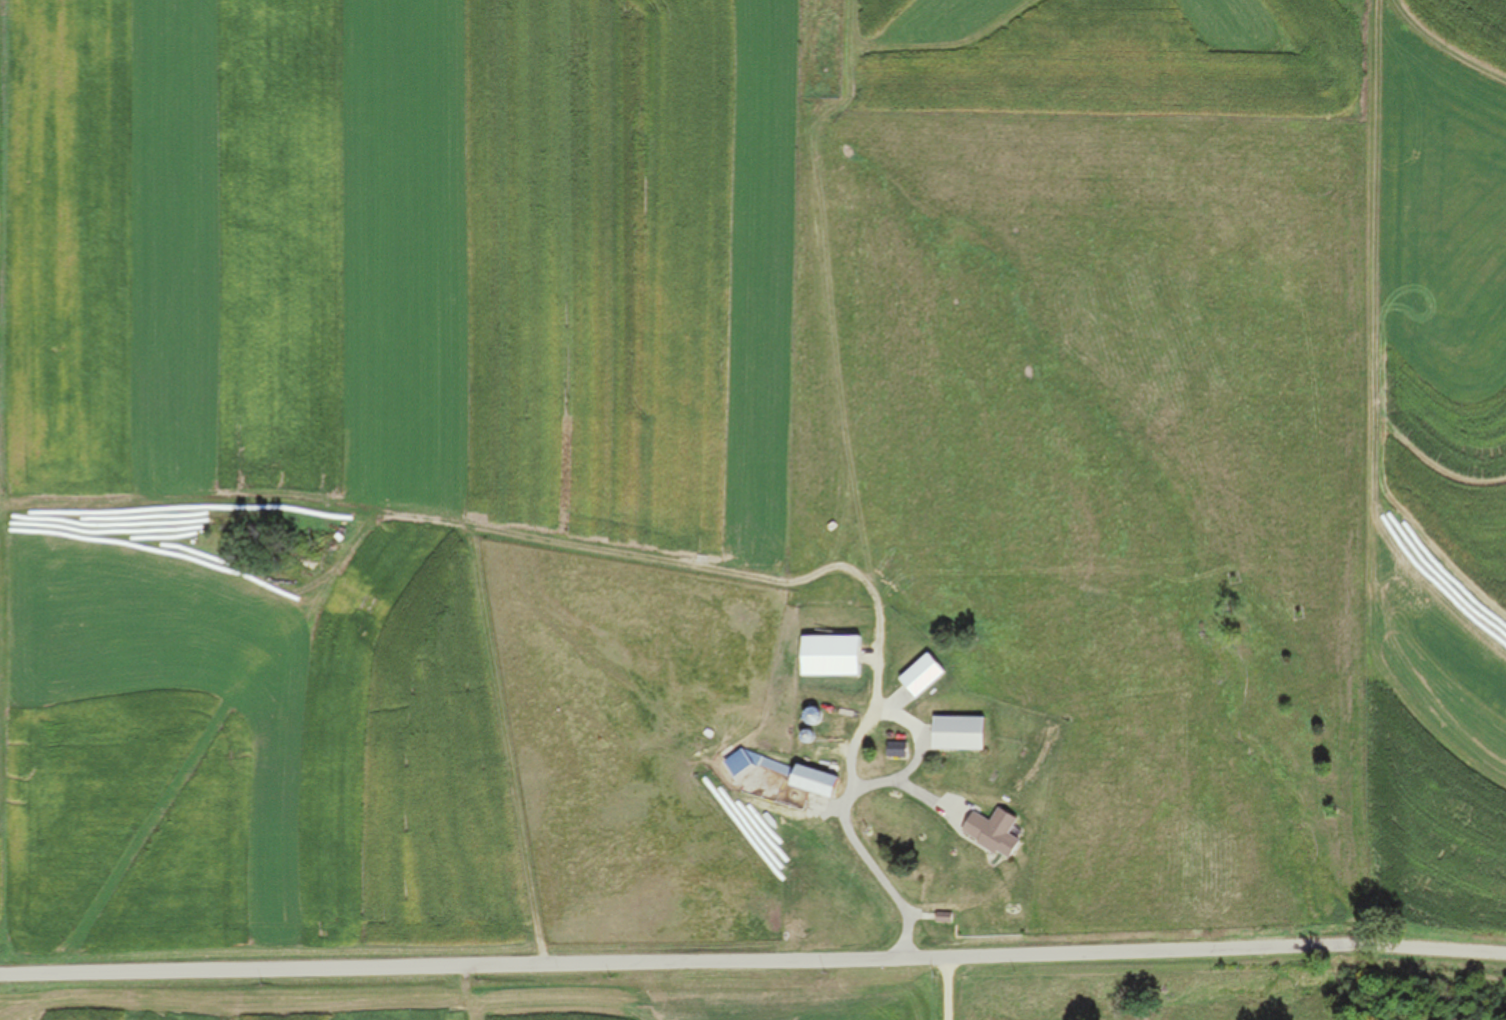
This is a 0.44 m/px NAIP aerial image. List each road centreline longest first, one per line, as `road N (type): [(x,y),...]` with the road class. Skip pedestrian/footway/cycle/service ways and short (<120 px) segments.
road 1 (residential): [(0,977),(1362,946),(1505,957)]

